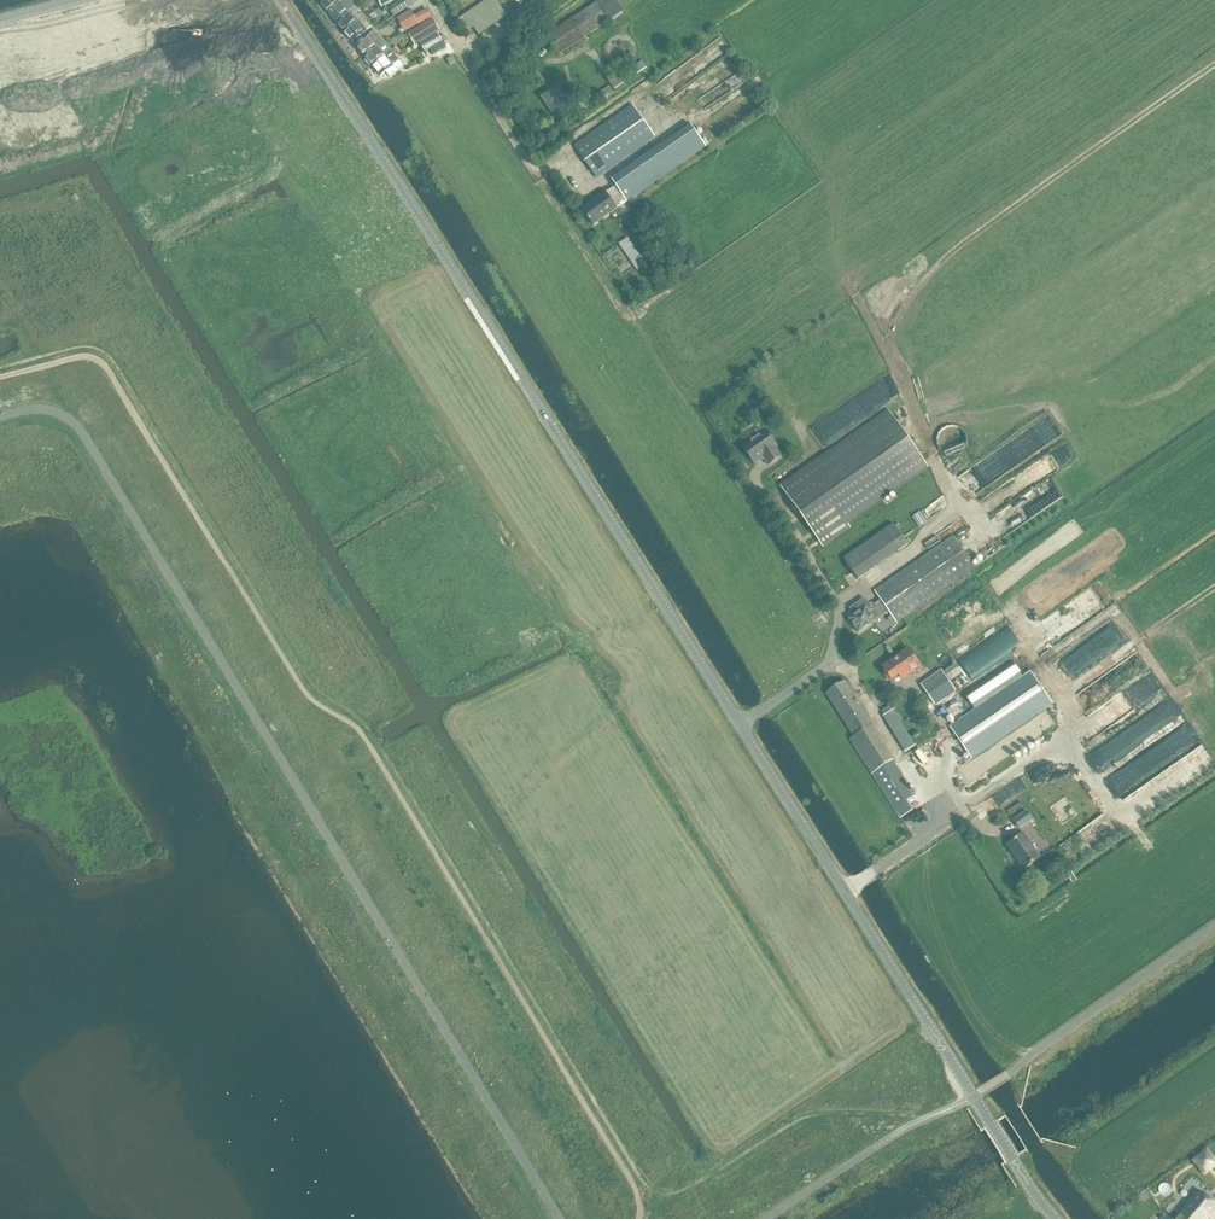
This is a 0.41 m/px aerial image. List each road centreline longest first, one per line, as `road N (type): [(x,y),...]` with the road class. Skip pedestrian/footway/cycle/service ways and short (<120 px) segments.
road 1 (tertiary): [(1054,1218),(279,0)]
road 2 (track): [(0,367),(79,346),(109,354),(312,684),(365,720),(645,1186),(661,1195),(684,1190),(812,1114),(924,1120)]
road 3 (track): [(891,358),(915,290),(960,246),(1214,65)]
road 4 (track): [(698,272),(635,315),(625,312),(540,181)]
road 5 (track): [(1069,735),(1068,689),(1214,587)]
road 6 (track): [(829,179),(838,268),(891,358)]
road 7 (track): [(957,509),(891,358)]

